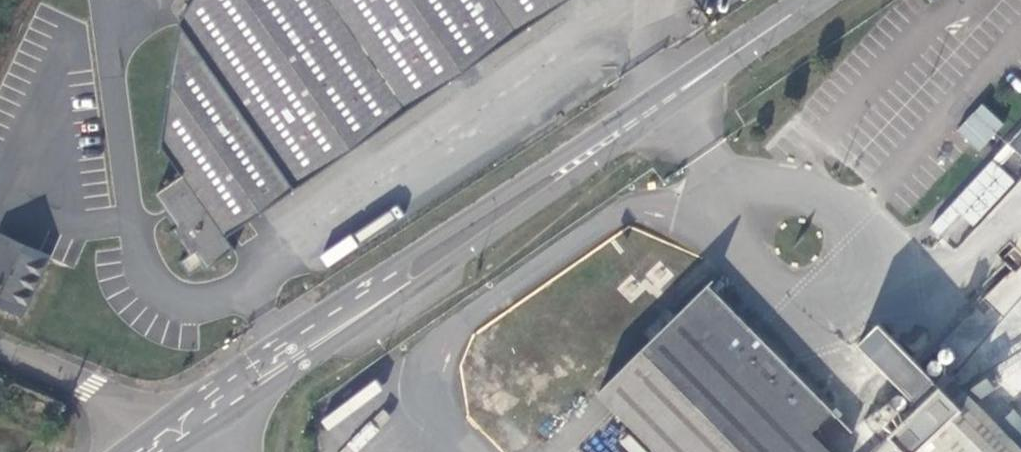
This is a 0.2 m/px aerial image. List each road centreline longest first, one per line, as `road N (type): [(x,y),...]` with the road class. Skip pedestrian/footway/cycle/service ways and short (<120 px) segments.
road 1 (secondary): [(806,0),(176,429)]
road 2 (unclassified): [(176,429),(0,353)]

